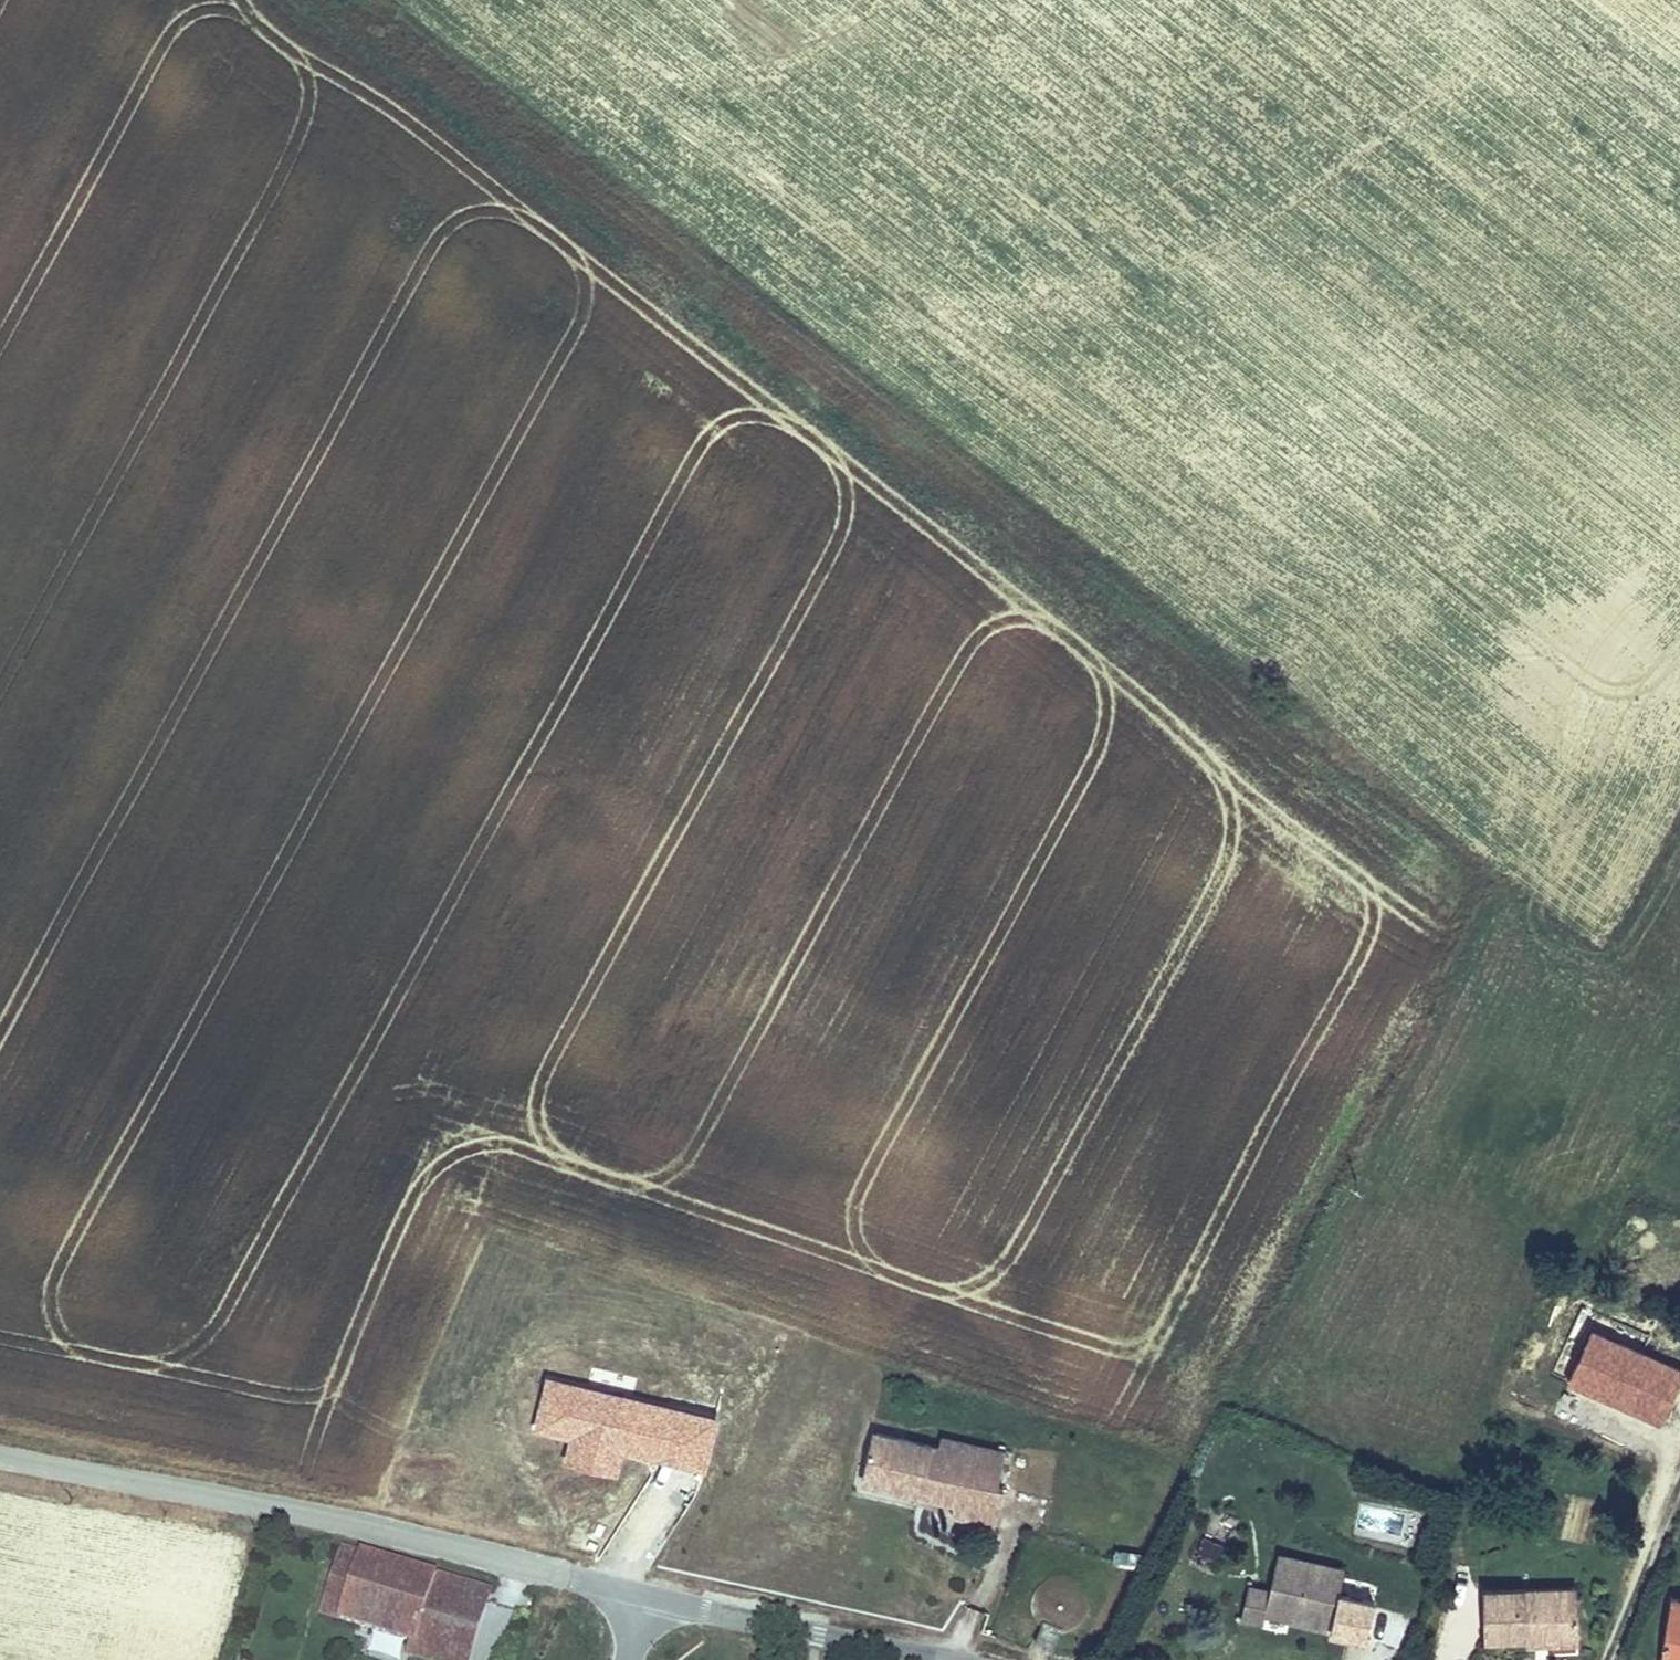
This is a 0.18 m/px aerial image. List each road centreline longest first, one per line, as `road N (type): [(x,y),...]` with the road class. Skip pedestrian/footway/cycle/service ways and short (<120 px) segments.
road 1 (tertiary): [(649,1597),(213,1494),(0,1457)]
road 2 (tertiary): [(926,1659),(649,1597)]

